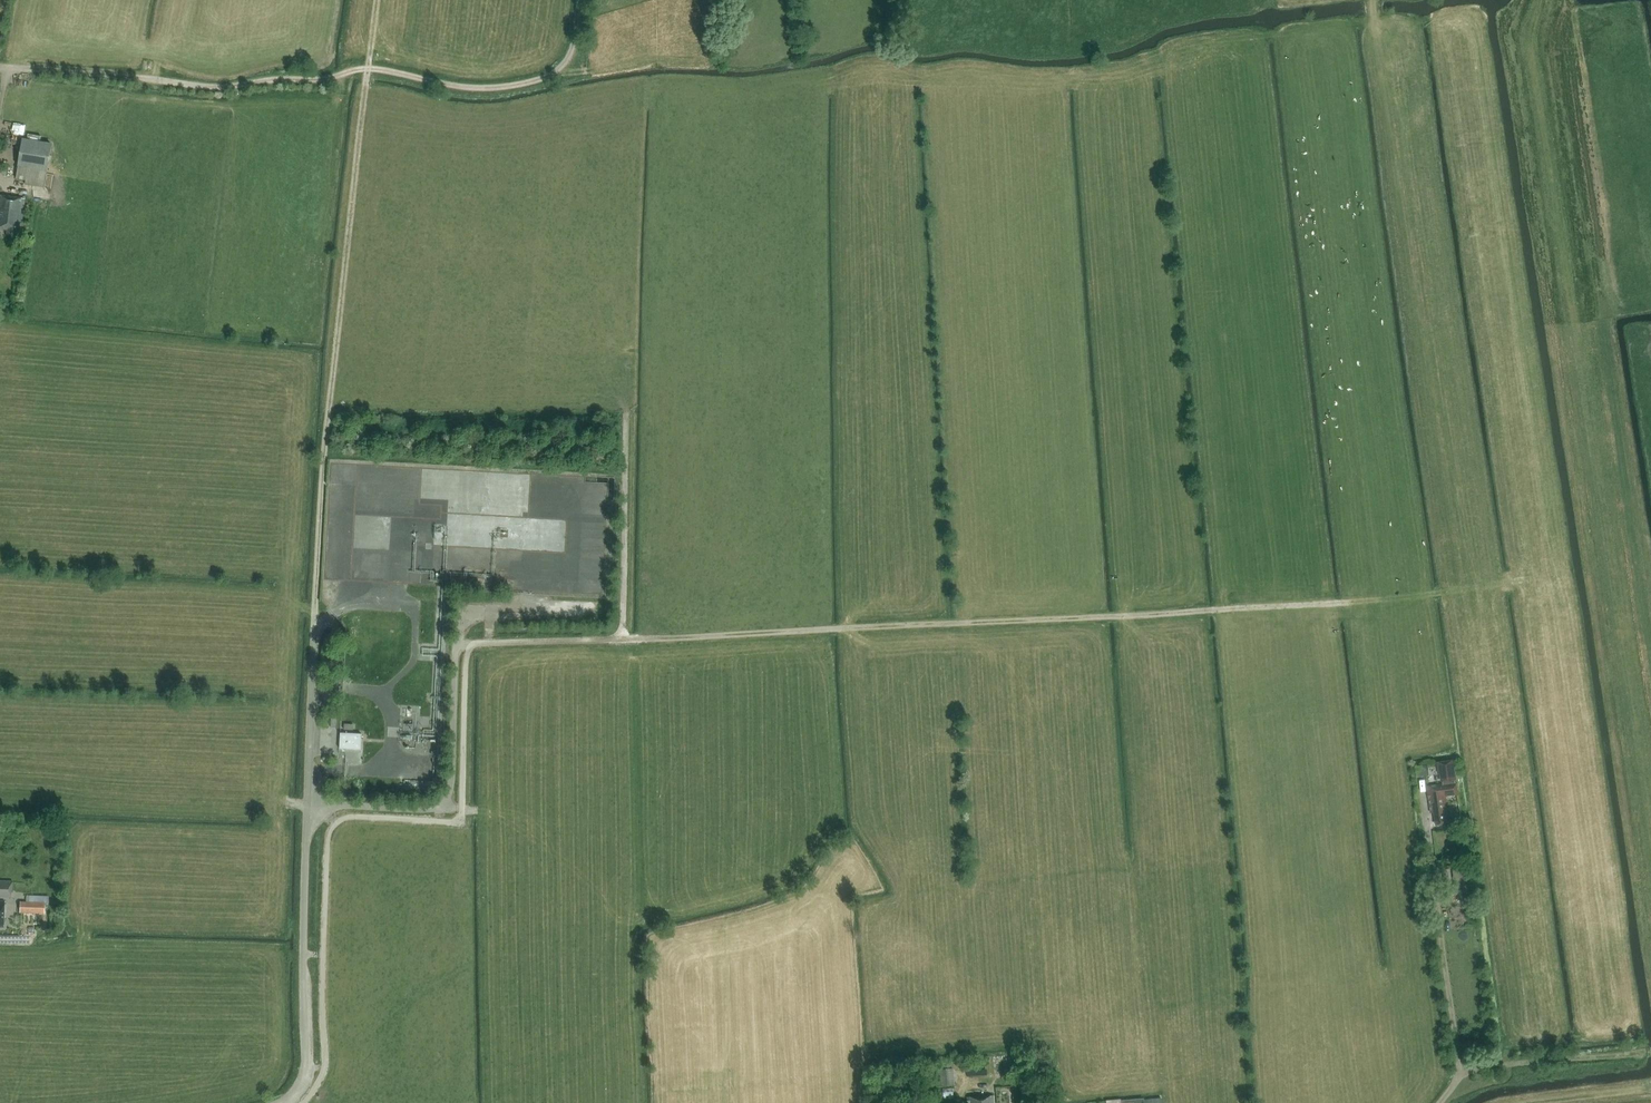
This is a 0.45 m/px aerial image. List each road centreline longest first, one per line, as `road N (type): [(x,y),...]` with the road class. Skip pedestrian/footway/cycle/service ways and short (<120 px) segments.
road 1 (track): [(1428,829),(1463,1077)]

